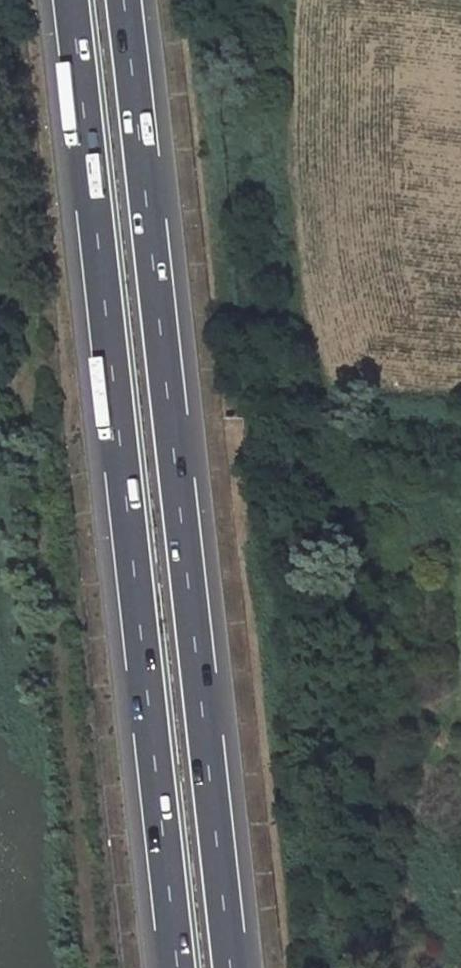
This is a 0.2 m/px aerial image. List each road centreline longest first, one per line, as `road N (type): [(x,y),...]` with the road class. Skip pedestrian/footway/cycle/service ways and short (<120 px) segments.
road 1 (motorway): [(233,967),(129,0)]
road 2 (motorway): [(76,0),(179,967)]

